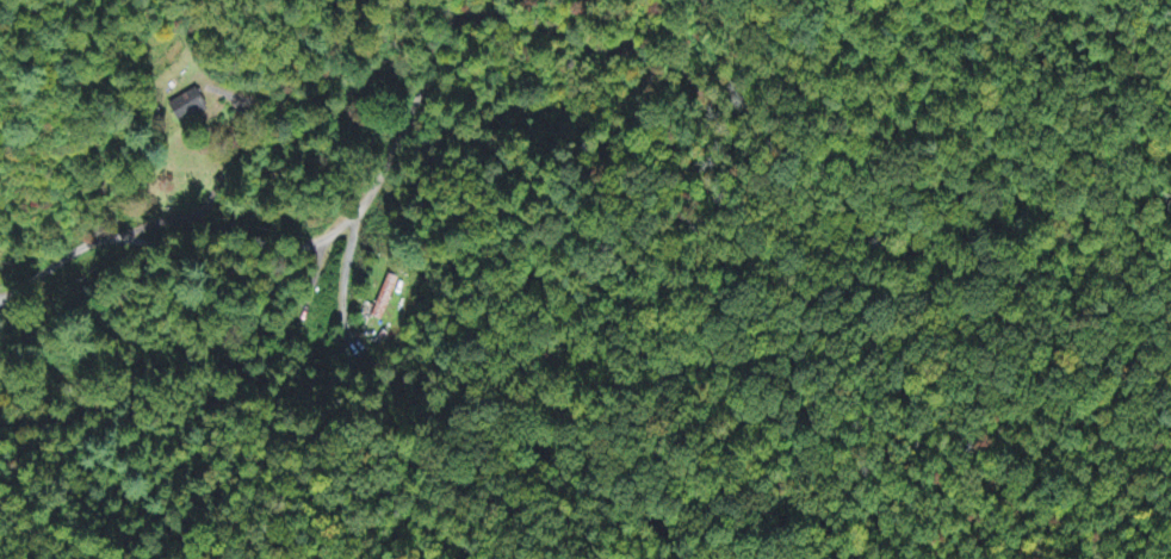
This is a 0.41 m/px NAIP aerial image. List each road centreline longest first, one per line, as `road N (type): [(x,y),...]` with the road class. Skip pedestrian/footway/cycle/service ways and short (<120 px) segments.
road 1 (residential): [(0,298),(99,240),(144,241),(204,259),(318,243),(372,194),(465,15),(485,10),(613,48),(631,35),(648,0)]

